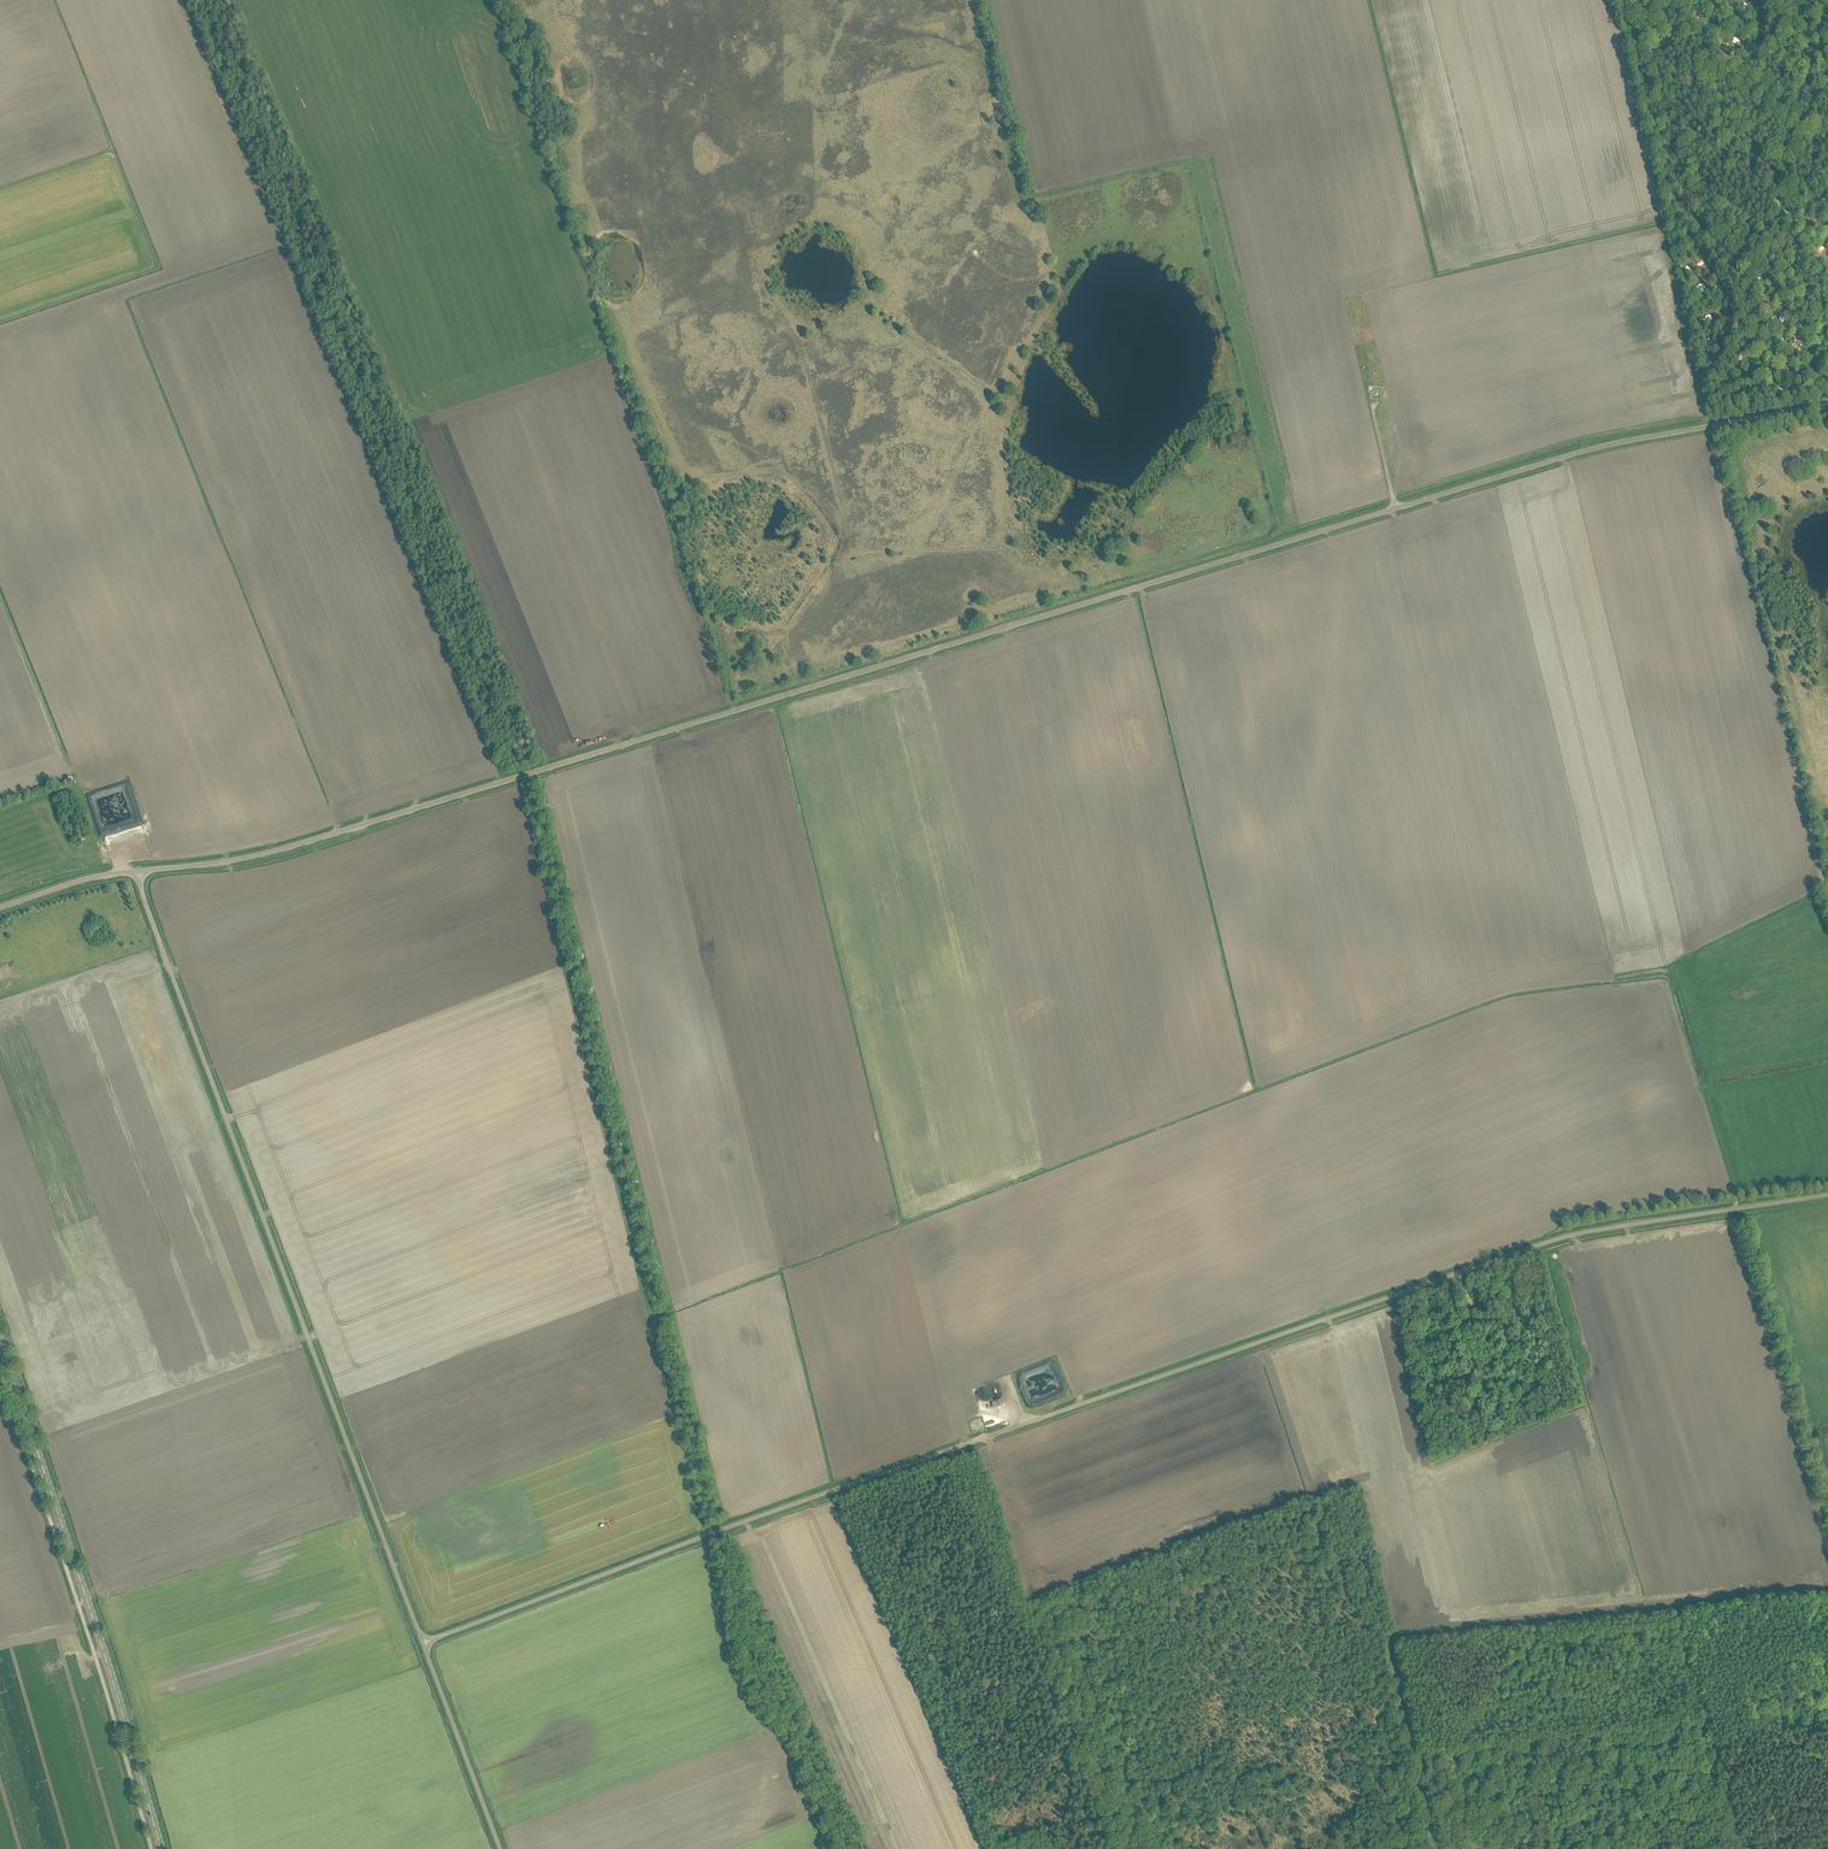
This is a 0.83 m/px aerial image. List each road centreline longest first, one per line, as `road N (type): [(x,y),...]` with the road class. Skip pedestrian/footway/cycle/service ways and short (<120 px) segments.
road 1 (tertiary): [(139,871),(285,849),(1586,451),(1827,406)]
road 2 (unclassified): [(422,1644),(713,1533),(1552,1241),(1827,1195)]
road 3 (unclassified): [(422,1644),(139,871)]
road 4 (primary): [(161,1848),(0,1338)]
road 5 (unclassified): [(500,1848),(422,1644)]
road 6 (tertiary): [(0,908),(139,871)]

